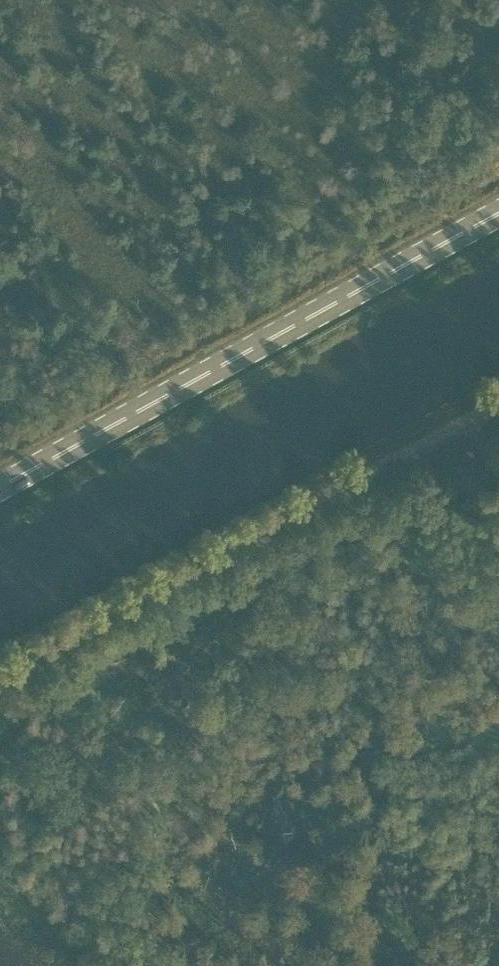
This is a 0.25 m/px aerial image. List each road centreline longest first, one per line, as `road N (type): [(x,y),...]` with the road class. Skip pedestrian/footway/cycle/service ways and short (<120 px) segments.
road 1 (track): [(0,673),(498,398)]
road 2 (secondary): [(0,488),(498,214)]

